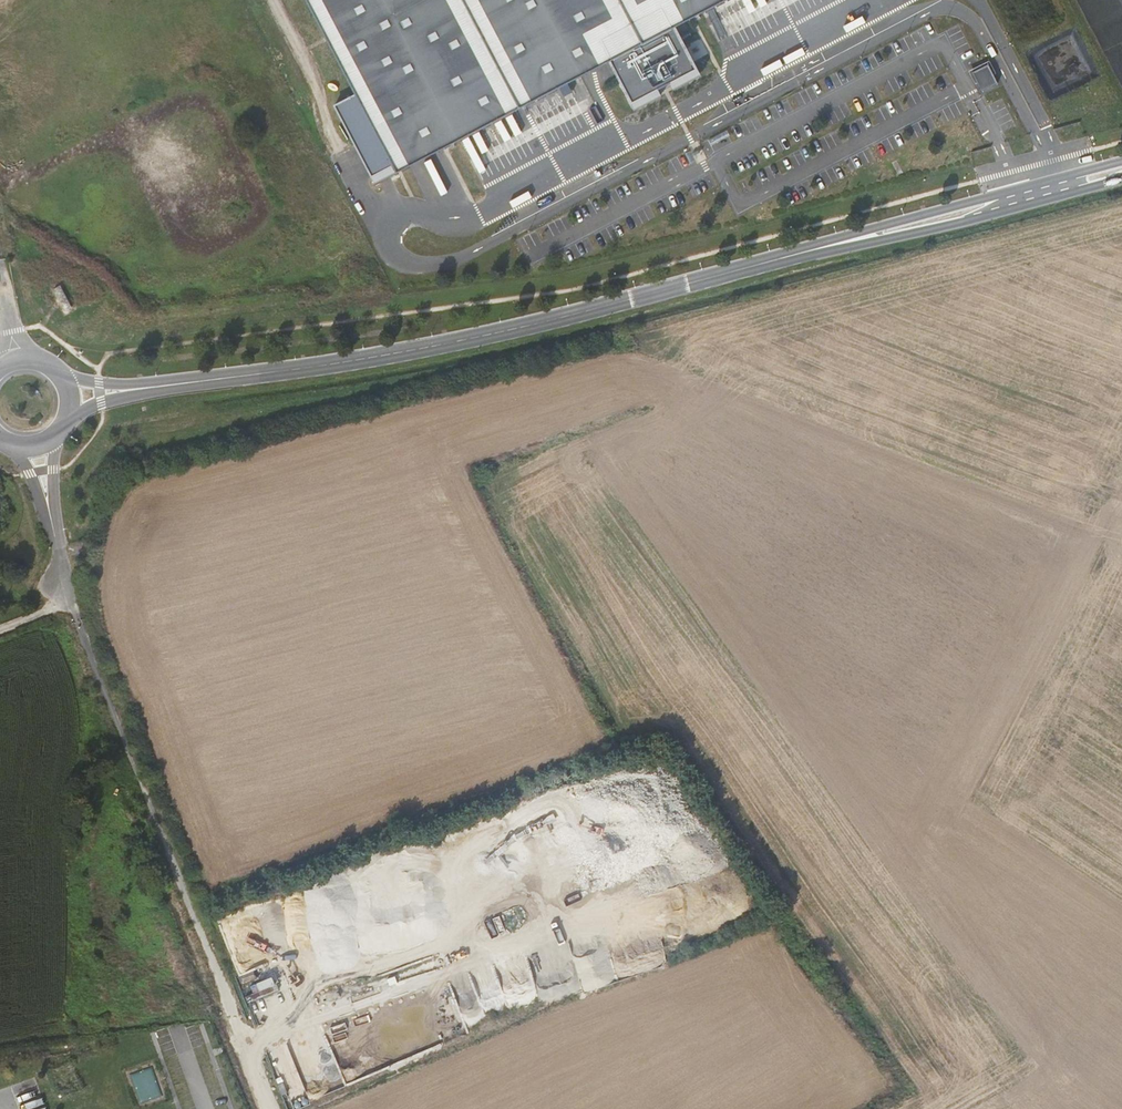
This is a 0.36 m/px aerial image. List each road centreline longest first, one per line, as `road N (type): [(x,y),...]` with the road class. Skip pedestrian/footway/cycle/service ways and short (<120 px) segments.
road 1 (unclassified): [(1121,167),(421,350),(68,397)]
road 2 (unclassified): [(269,1108),(70,600),(37,445)]
road 3 (track): [(272,0),(343,154)]

